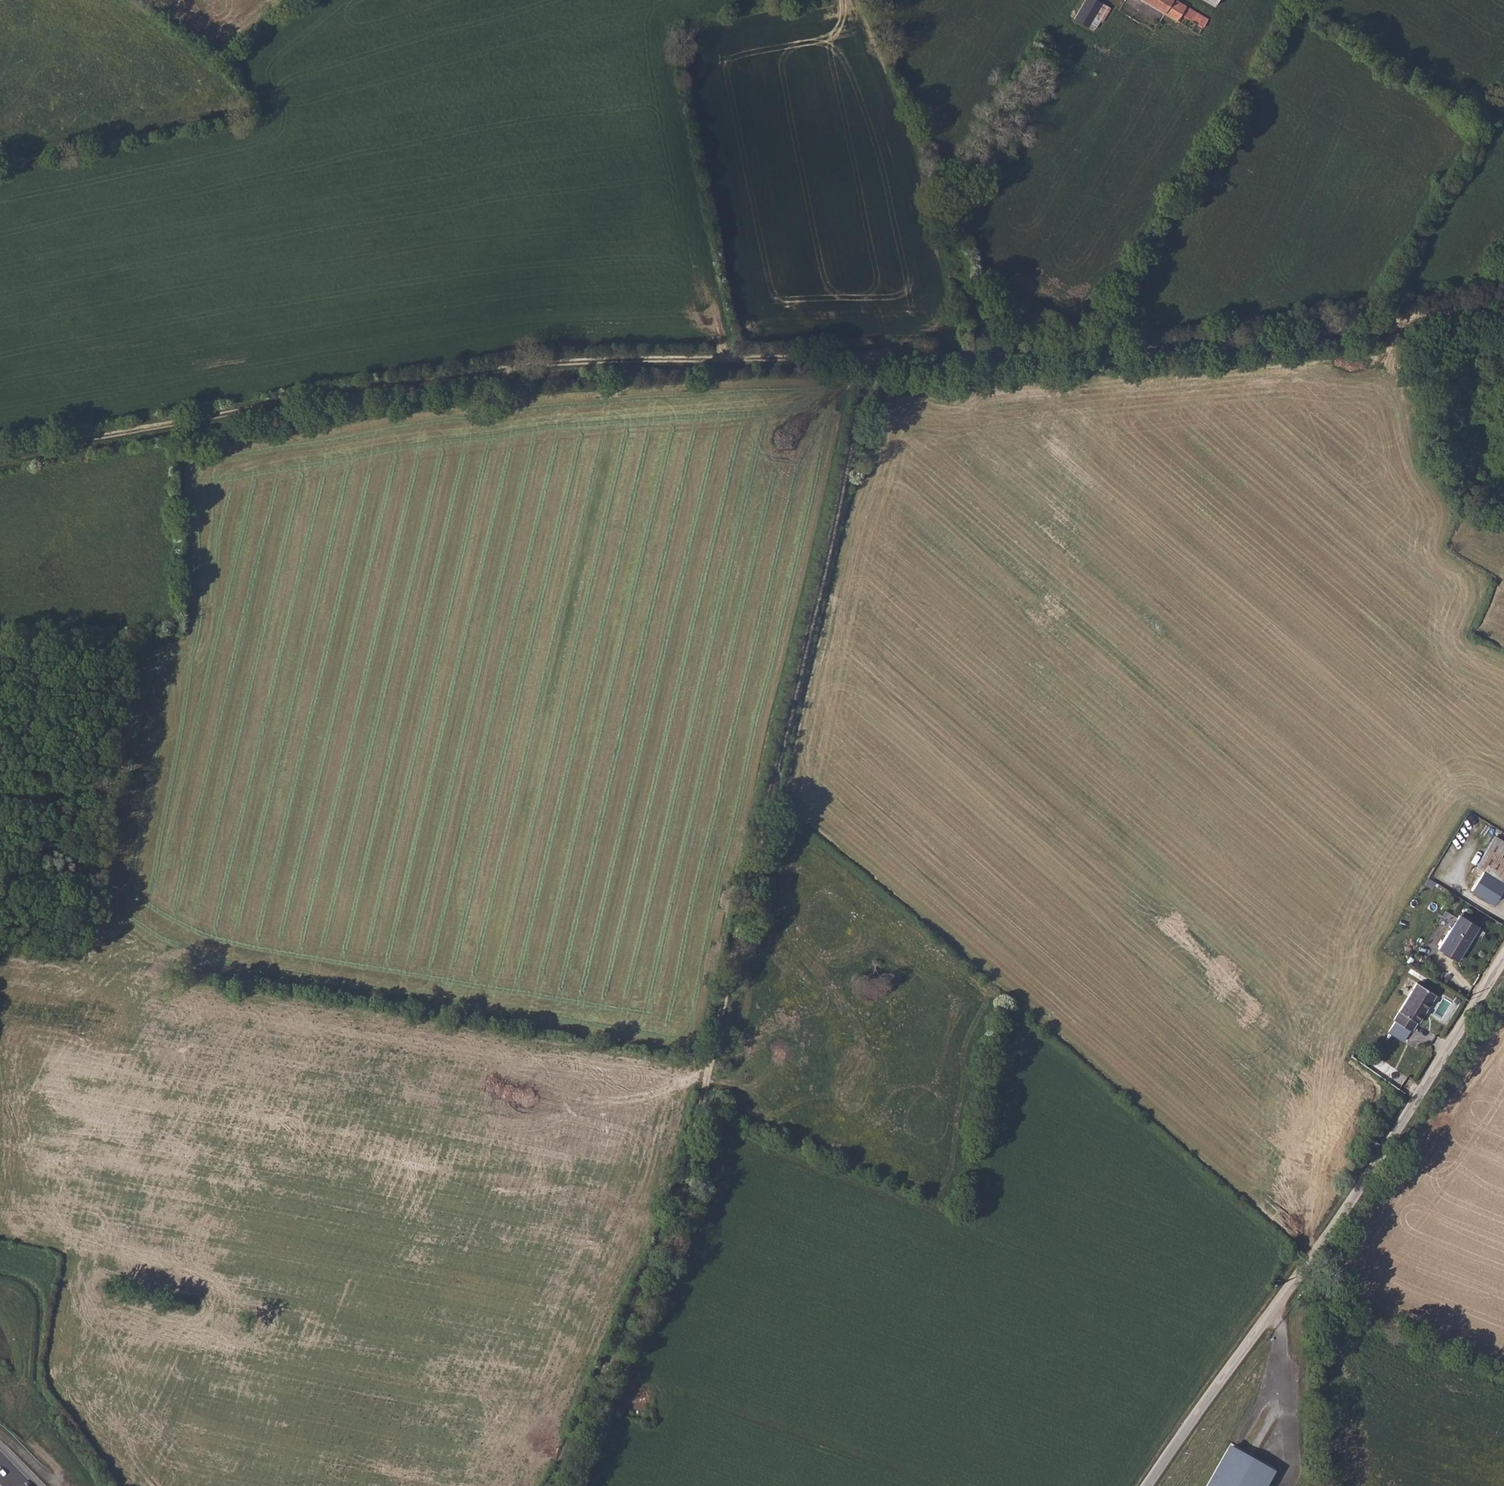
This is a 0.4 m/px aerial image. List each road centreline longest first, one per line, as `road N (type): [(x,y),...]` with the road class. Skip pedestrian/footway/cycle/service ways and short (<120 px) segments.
road 1 (track): [(870,351),(703,1121),(570,1485)]
road 2 (track): [(0,451),(532,363),(870,351)]
road 3 (unclassified): [(1147,1485),(1375,1165),(1503,958)]
road 4 (track): [(870,351),(1261,337),(1503,305)]

